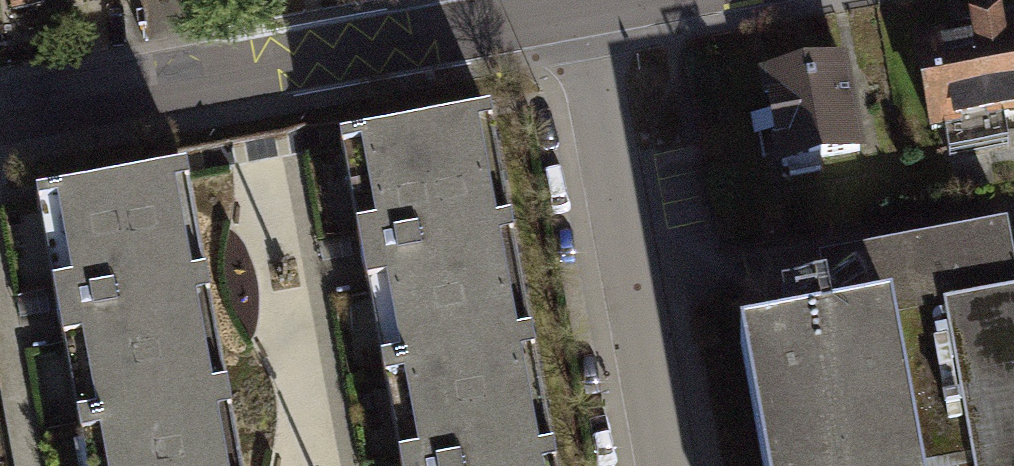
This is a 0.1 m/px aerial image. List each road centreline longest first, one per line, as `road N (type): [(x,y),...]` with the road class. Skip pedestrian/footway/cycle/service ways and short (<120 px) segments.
road 1 (residential): [(0,114),(576,7)]
road 2 (residential): [(576,7),(665,465)]

